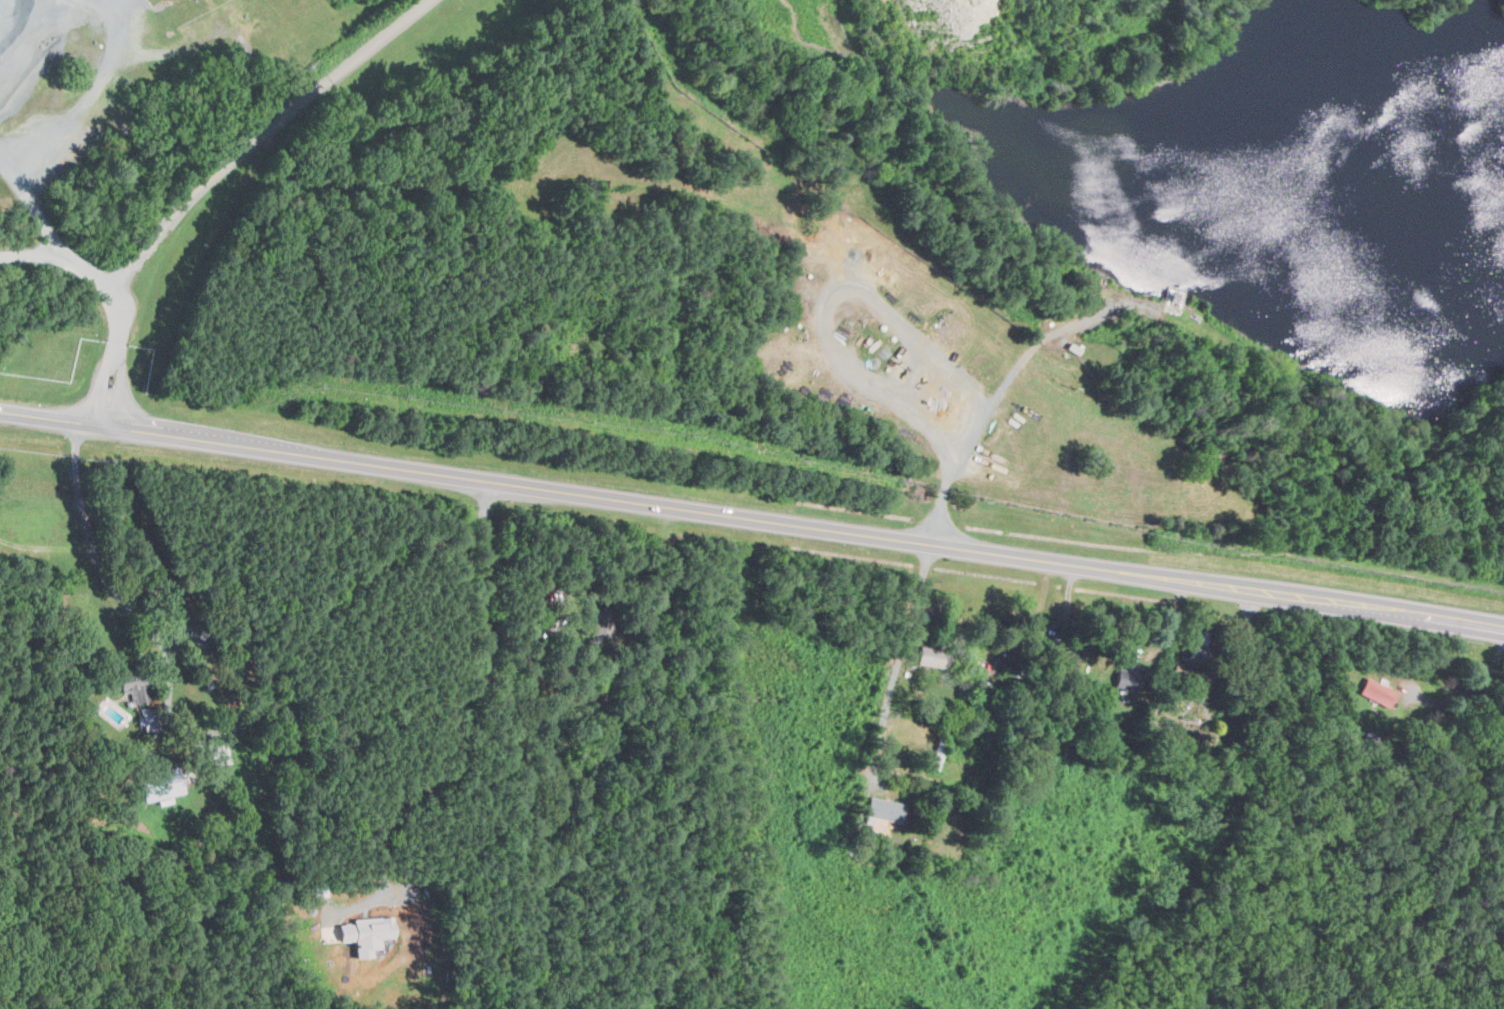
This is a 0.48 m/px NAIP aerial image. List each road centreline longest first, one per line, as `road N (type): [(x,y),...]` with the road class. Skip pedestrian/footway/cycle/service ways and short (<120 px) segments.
road 1 (primary): [(1419,615),(0,411)]
road 2 (residential): [(514,1008),(537,953),(525,808),(483,577),(486,481)]

